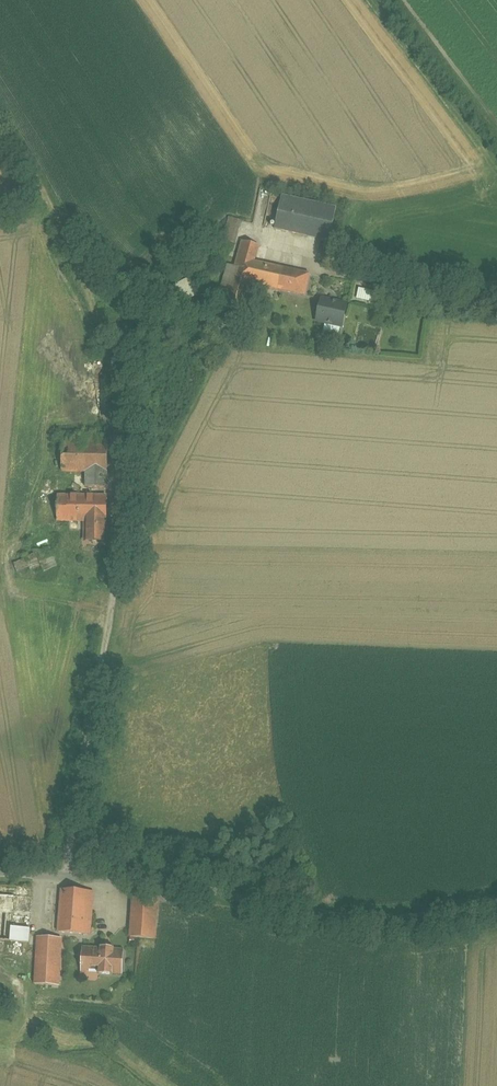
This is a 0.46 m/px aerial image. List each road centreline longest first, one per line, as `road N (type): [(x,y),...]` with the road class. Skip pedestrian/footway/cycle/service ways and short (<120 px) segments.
road 1 (unclassified): [(496,899),(385,918),(119,875),(0,872)]

